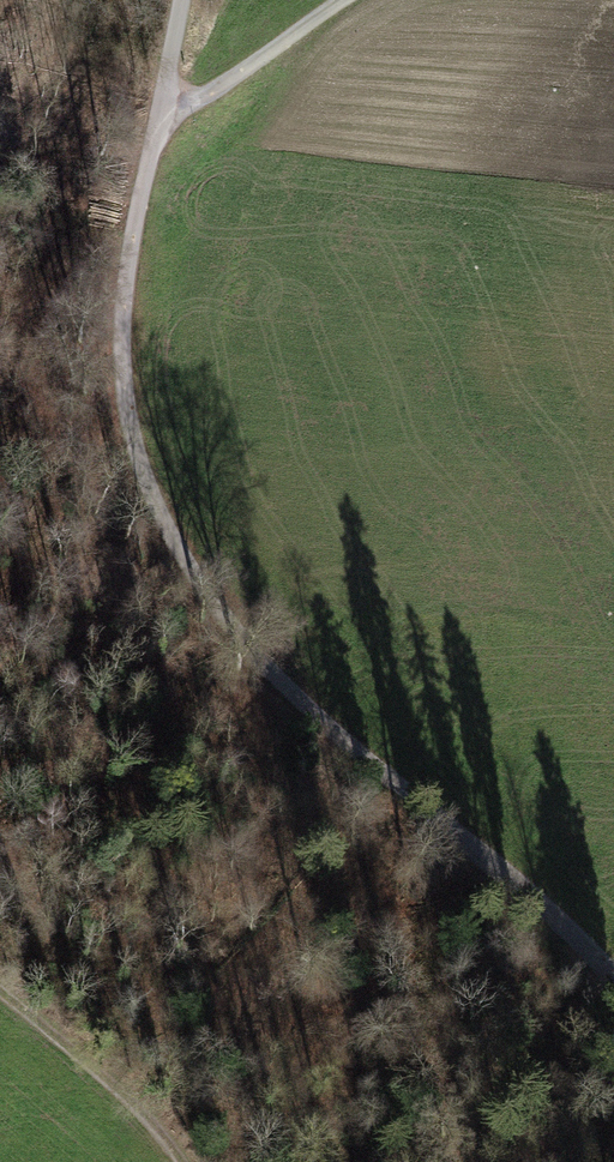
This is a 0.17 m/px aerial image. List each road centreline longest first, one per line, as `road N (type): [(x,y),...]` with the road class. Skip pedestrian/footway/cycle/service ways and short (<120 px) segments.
road 1 (unclassified): [(613,1034),(585,991),(270,684),(168,551),(122,430),(117,313),(185,0)]
road 2 (track): [(186,1161),(91,1066),(0,994)]
road 3 (track): [(165,116),(336,0)]

